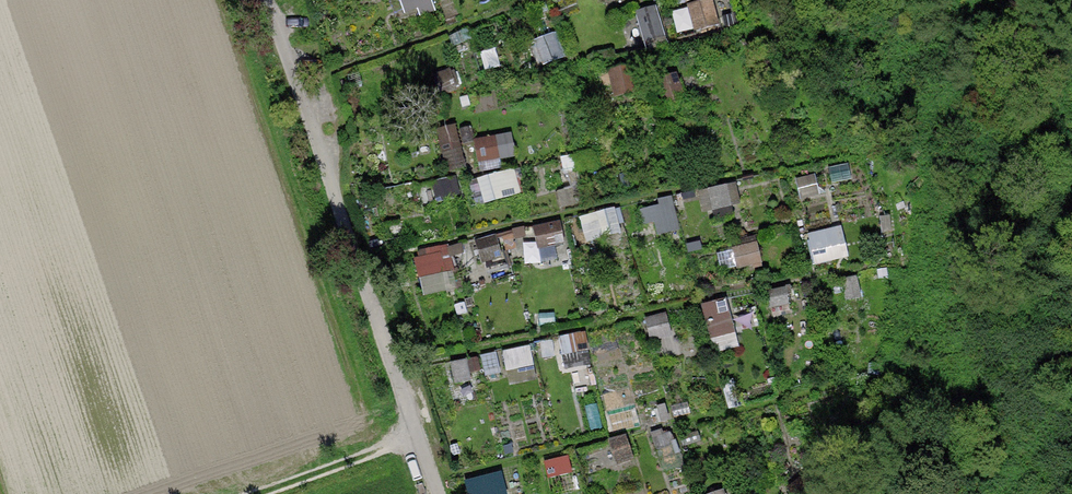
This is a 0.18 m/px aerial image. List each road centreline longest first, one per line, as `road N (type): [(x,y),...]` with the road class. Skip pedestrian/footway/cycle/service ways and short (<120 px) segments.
road 1 (track): [(437,493),(265,0)]
road 2 (track): [(250,493),(417,436)]

